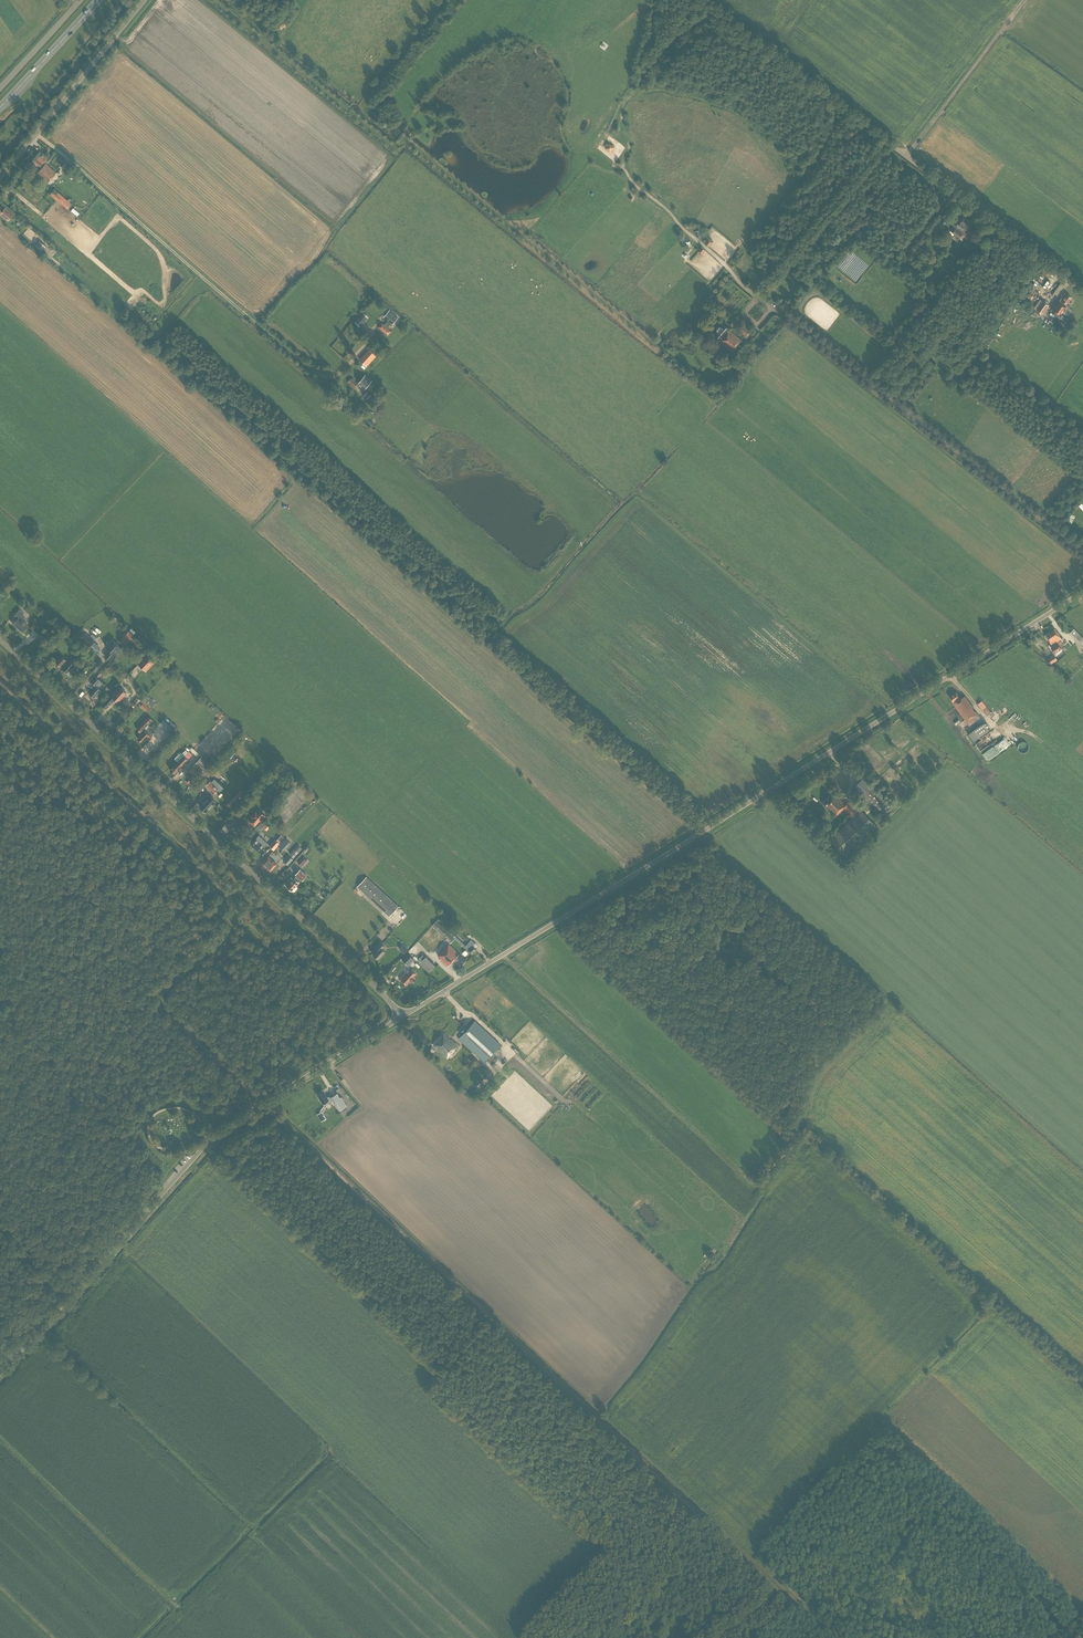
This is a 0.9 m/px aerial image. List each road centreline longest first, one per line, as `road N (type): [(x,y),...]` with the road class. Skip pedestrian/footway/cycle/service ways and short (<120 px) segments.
road 1 (track): [(0,685),(231,901),(222,935),(160,990),(165,1012),(828,1637)]
road 2 (unclassified): [(402,1017),(1082,592)]
road 3 (unclassified): [(402,1017),(0,640)]
road 4 (unclassified): [(0,1375),(219,1131),(402,1017)]
road 5 (unclassified): [(1082,292),(701,0)]
road 6 (track): [(121,1240),(341,1451),(260,1529)]
road 7 (unclassified): [(758,298),(1082,554)]
road 8 (track): [(764,1186),(749,1187),(503,955)]
road 9 (track): [(652,0),(642,76),(624,107),(630,141),(623,168),(570,148),(562,129),(567,85),(537,43)]
road 10 (track): [(763,1563),(865,1458),(895,1455),(888,1476),(786,1585)]
road 11 (track): [(57,1311),(67,1319),(53,1334),(260,1529)]
road 12 (track): [(0,1437),(180,1610)]
road 13 (unclassified): [(0,180),(145,0)]
road 14 (track): [(758,298),(885,141)]
road 15 (track): [(1020,5),(905,156)]
road 16 (track): [(623,168),(758,298)]
road 17 (track): [(1033,1637),(1016,1608),(987,1596),(957,1539),(905,1526)]
road 18 (track): [(1079,1618),(987,1525),(974,1524),(959,1542)]
road 19 (track): [(836,1606),(897,1554),(907,1517),(902,1475)]
road 20 (track): [(447,0),(368,99),(361,121)]
road 21 (trunk): [(0,108),(98,0)]
road 22 (track): [(905,1637),(849,1609),(811,1609),(786,1585)]
road 23 (track): [(980,1637),(959,1613),(917,1600),(896,1576),(894,1558)]

